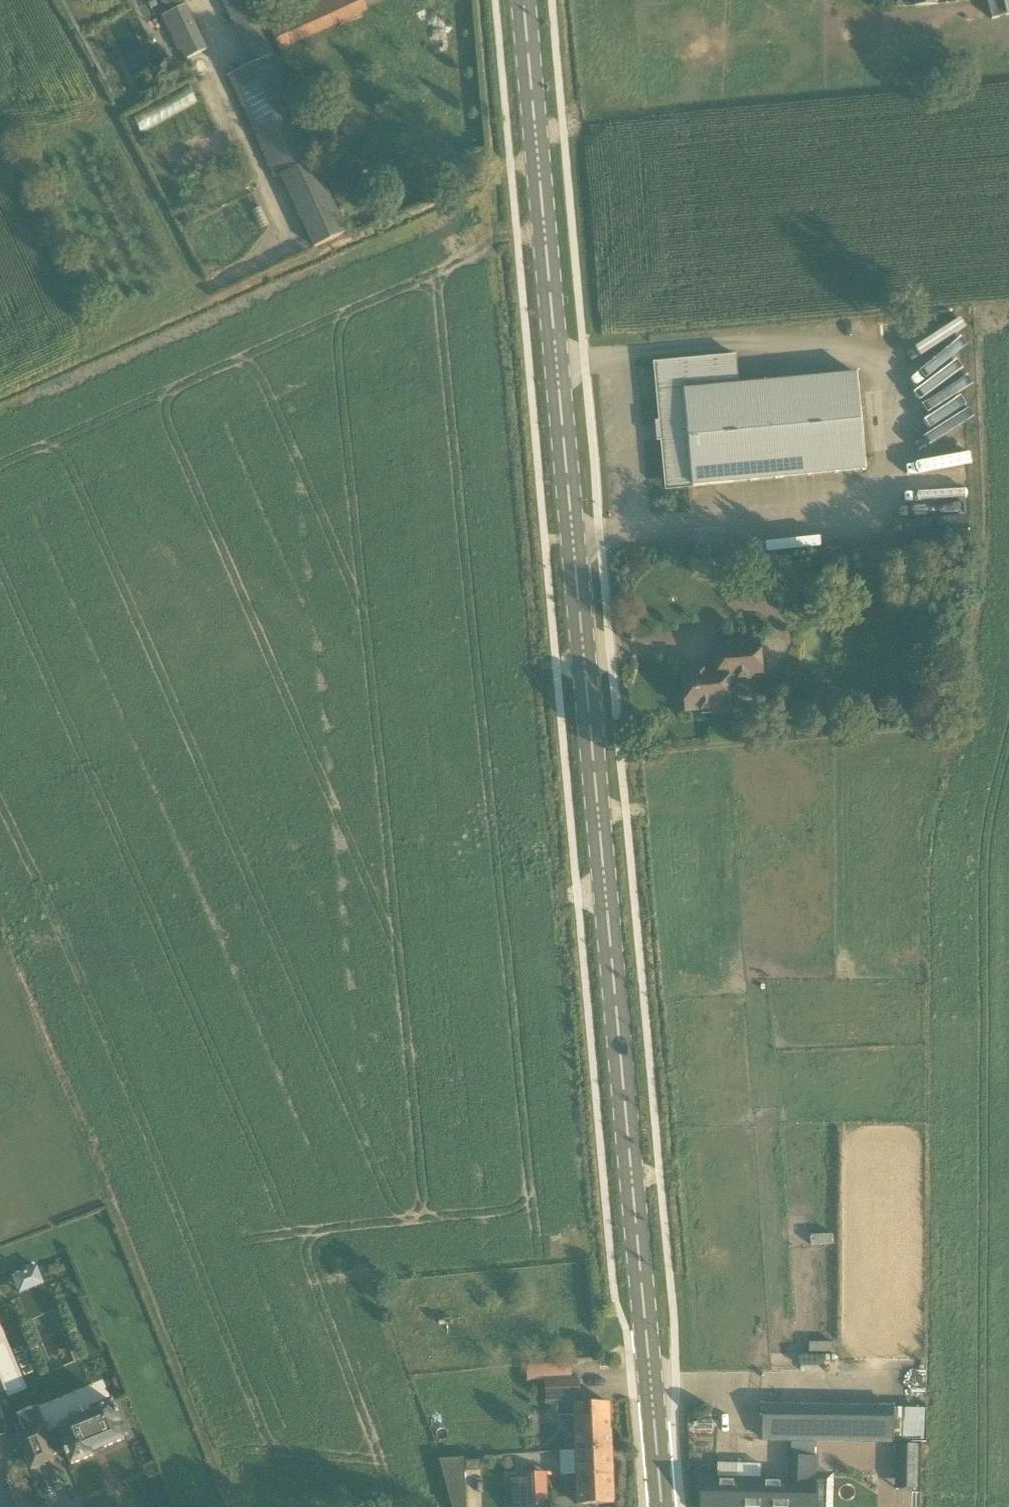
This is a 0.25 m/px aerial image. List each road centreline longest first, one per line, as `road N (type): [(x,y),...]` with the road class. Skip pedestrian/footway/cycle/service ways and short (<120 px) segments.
road 1 (secondary): [(661,1506),(523,0)]

